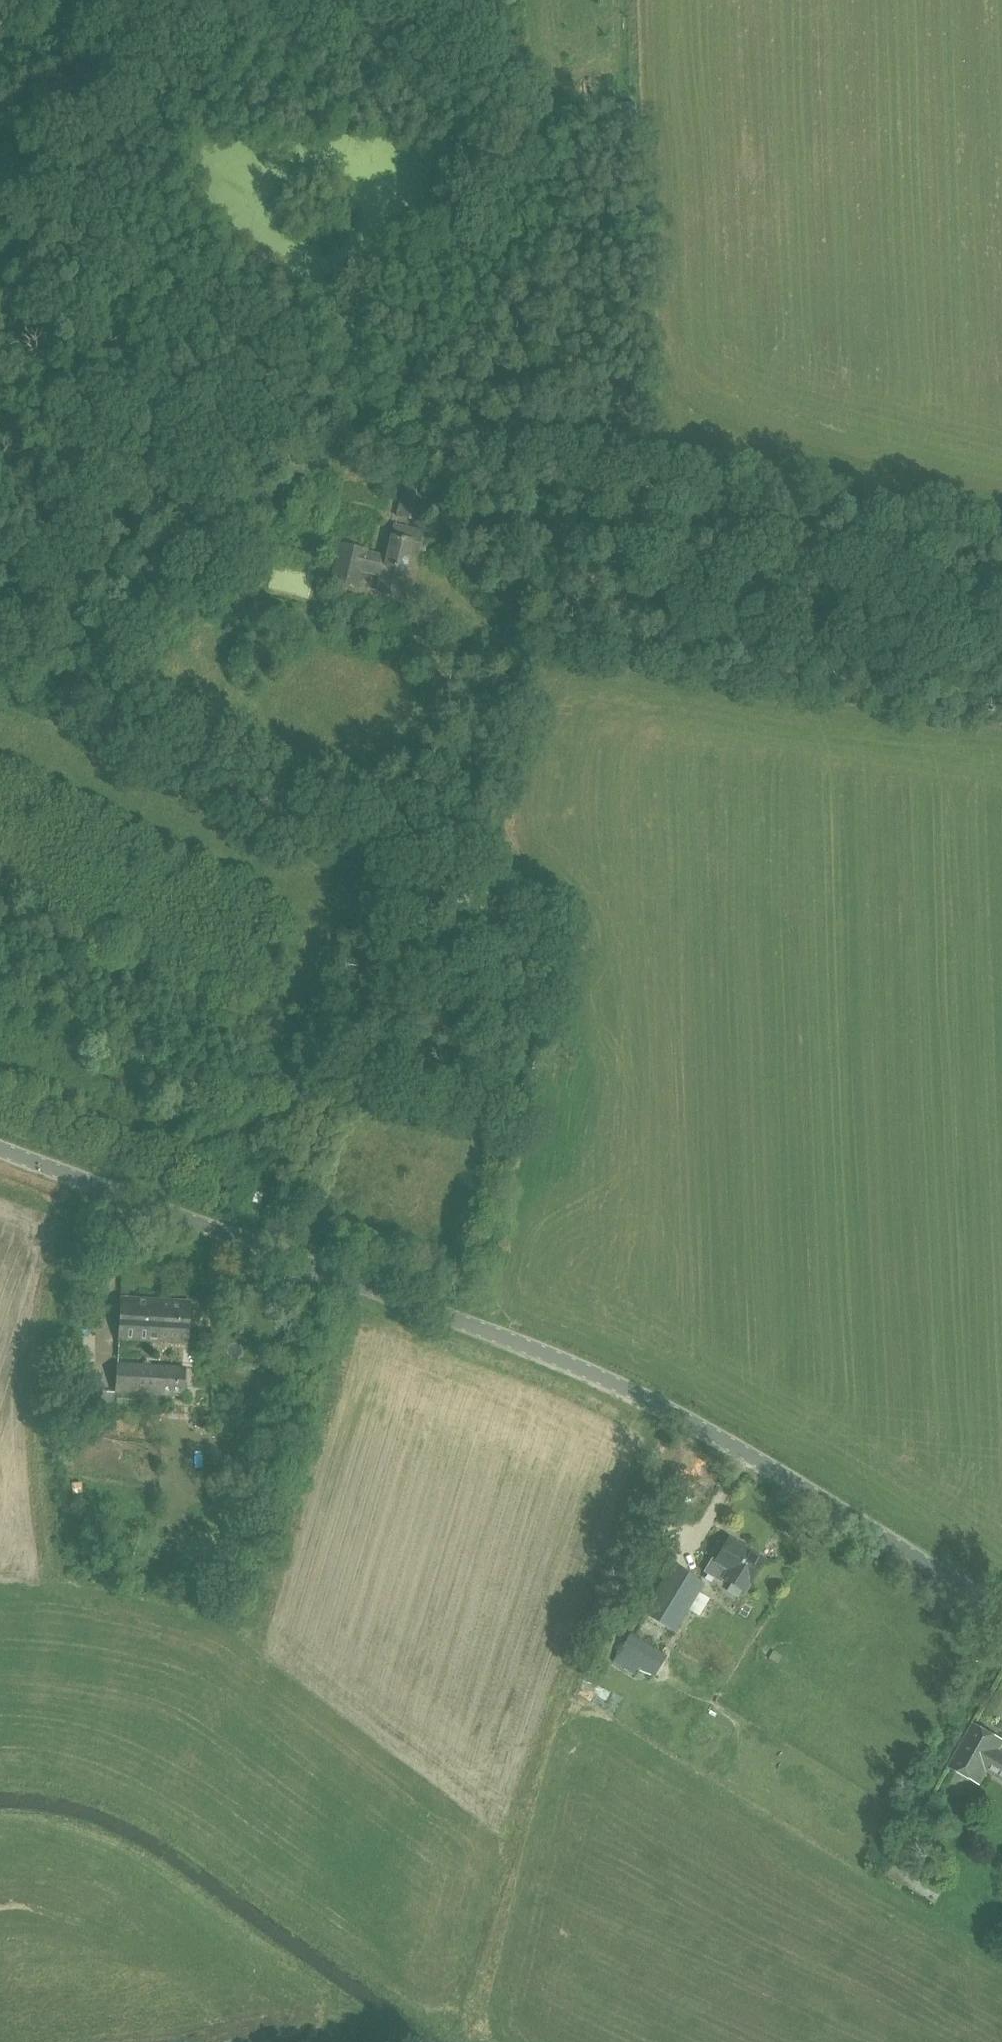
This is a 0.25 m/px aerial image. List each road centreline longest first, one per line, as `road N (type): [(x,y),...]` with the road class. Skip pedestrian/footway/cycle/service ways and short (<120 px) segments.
road 1 (tertiary): [(1001,1610),(718,1436),(601,1377),(0,1149)]

